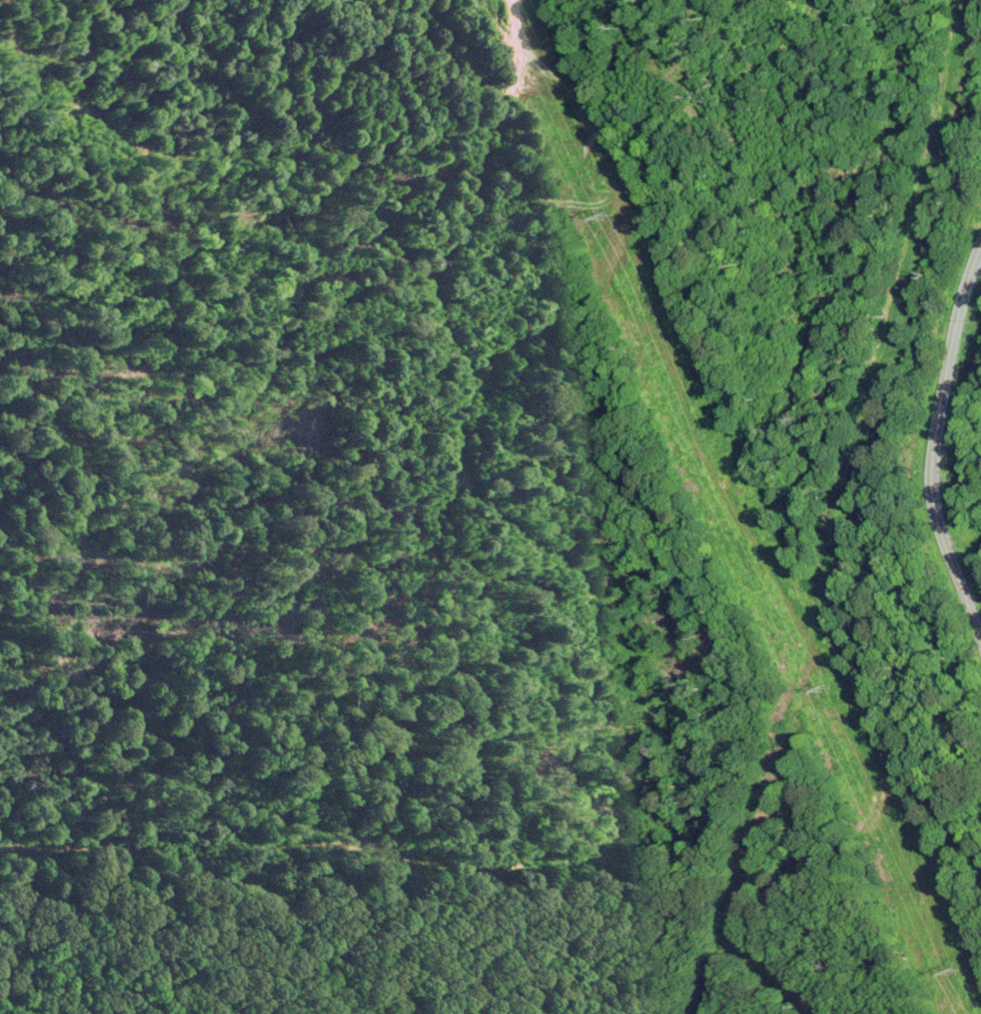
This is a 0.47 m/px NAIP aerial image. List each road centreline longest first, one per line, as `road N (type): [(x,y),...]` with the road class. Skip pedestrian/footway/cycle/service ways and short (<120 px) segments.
road 1 (tertiary): [(980,627),(970,592),(953,325),(980,213)]

